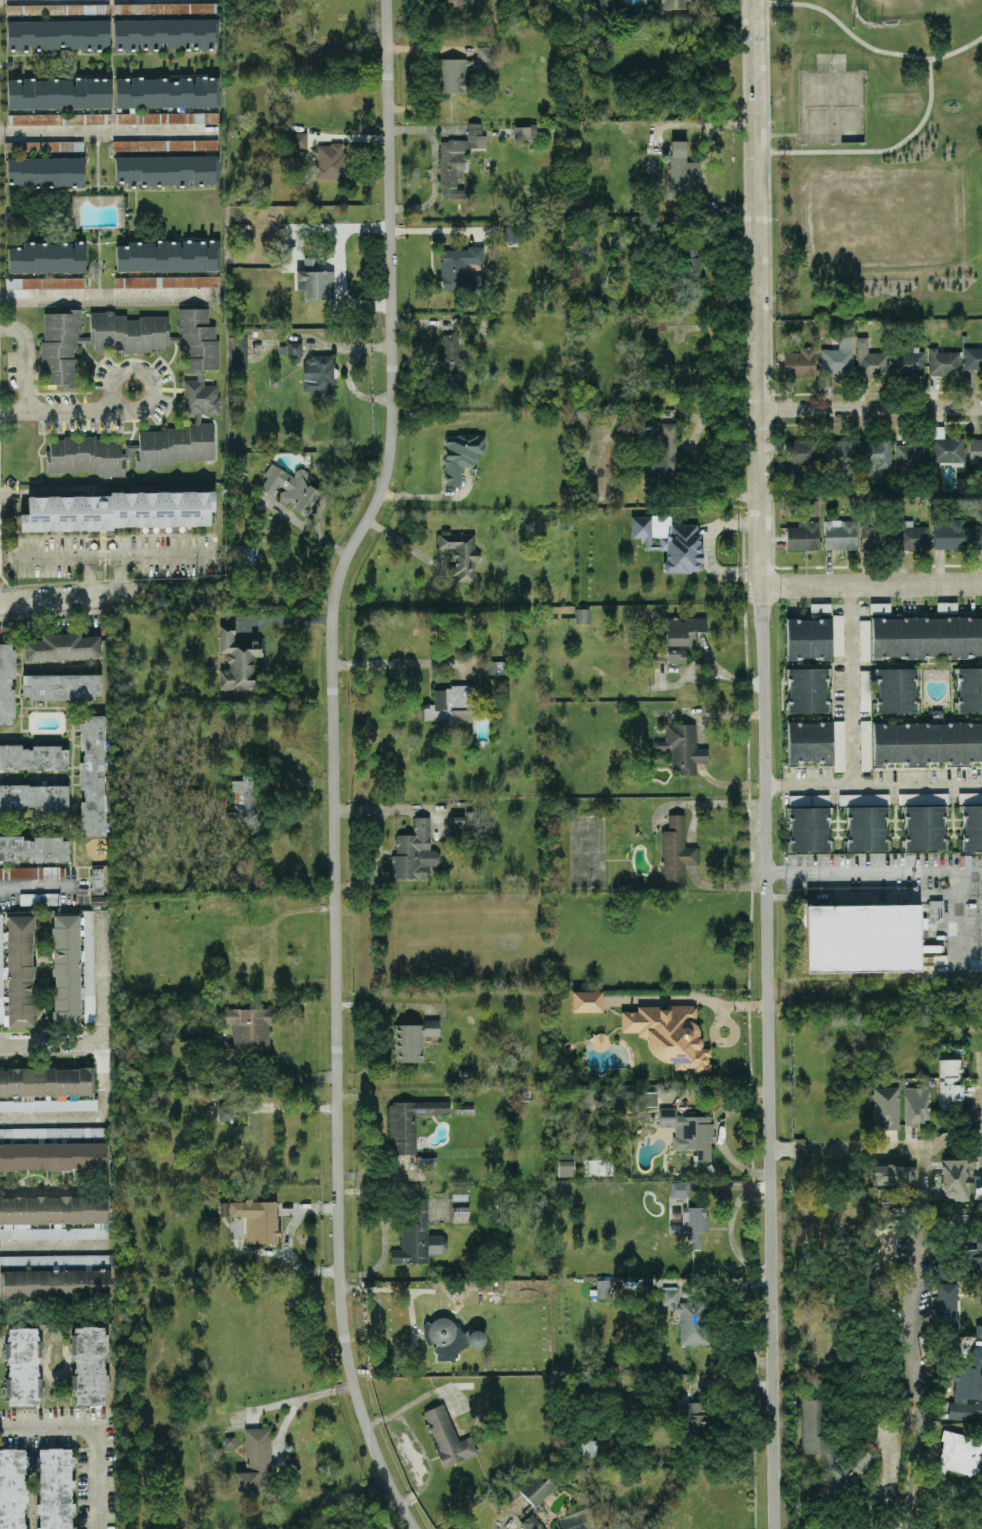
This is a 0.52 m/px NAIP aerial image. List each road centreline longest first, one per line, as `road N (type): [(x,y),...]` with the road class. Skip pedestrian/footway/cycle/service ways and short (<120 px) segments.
road 1 (residential): [(416,1528),(355,1393),(340,1282),(332,619),(344,562),(377,503),(390,451),(388,0)]
road 2 (tertiary): [(778,1528),(760,0)]
road 3 (residential): [(981,406),(764,407)]
road 4 (residential): [(981,585),(766,587)]
road 5 (residential): [(772,1150),(924,1148),(955,1129),(981,1126)]
road 6 (residential): [(0,605),(179,591)]

